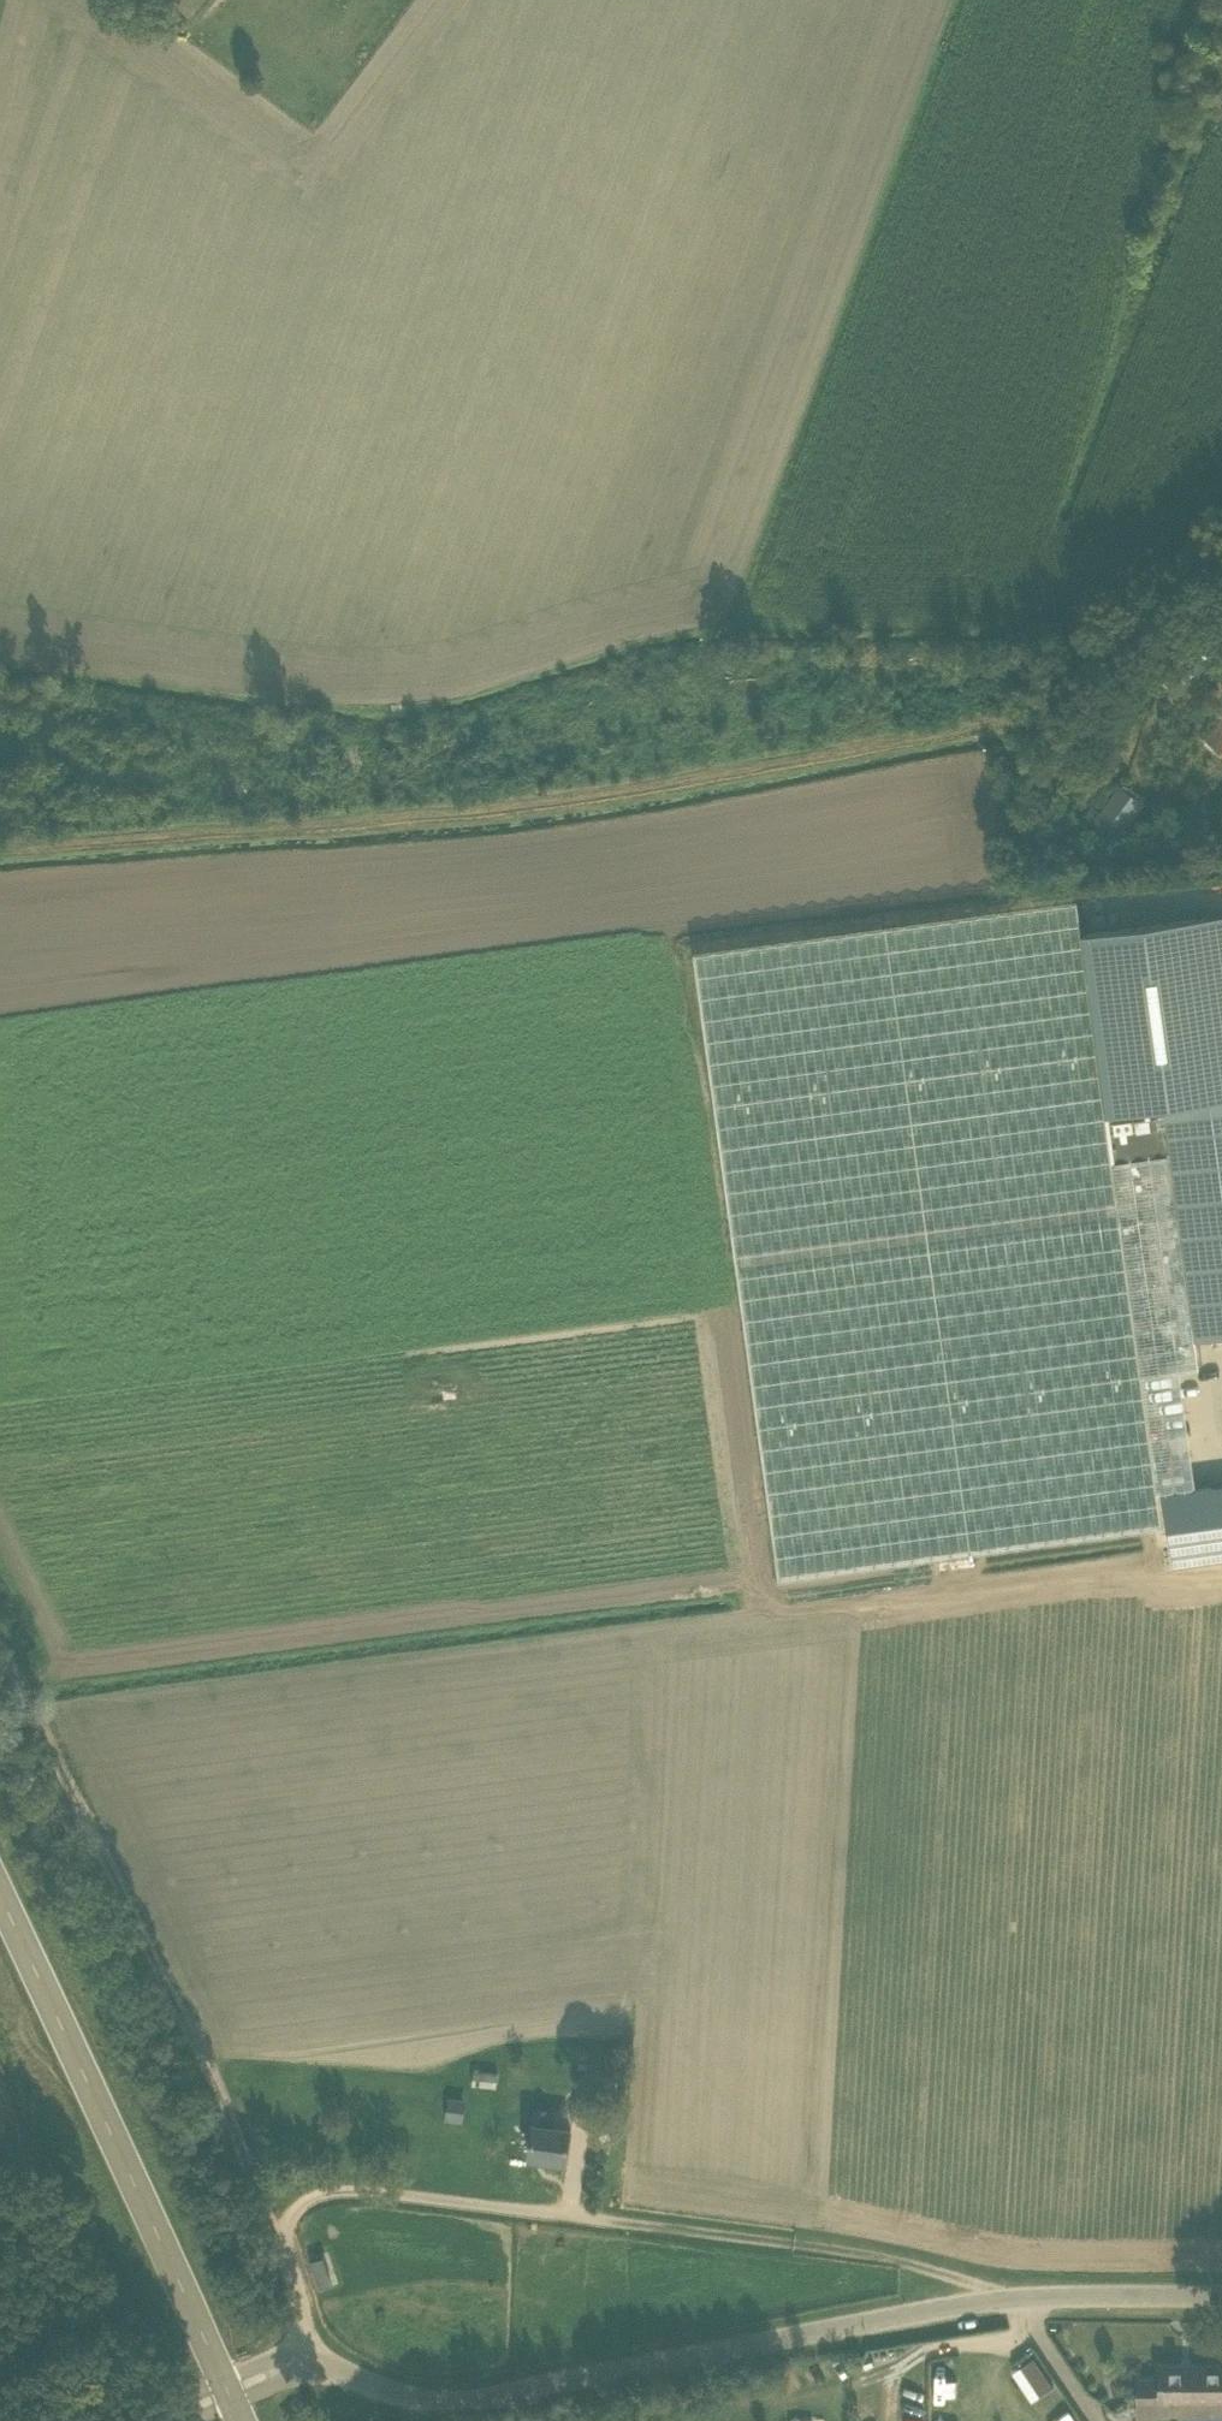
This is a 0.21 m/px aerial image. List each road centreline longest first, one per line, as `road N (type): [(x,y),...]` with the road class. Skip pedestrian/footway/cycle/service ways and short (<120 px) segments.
road 1 (track): [(1221,514),(1088,609),(1080,646),(1057,680),(1029,704),(986,721),(635,788),(448,813),(0,845)]
road 2 (unclassified): [(228,2391),(310,2355),(400,2395),(465,2399),(1016,2298),(1221,2298)]
road 3 (track): [(0,1645),(284,2236),(310,2355)]
road 4 (track): [(1016,2298),(870,2256),(344,2191),(306,2200),(284,2236)]
road 5 (primary): [(228,2391),(0,1886)]

